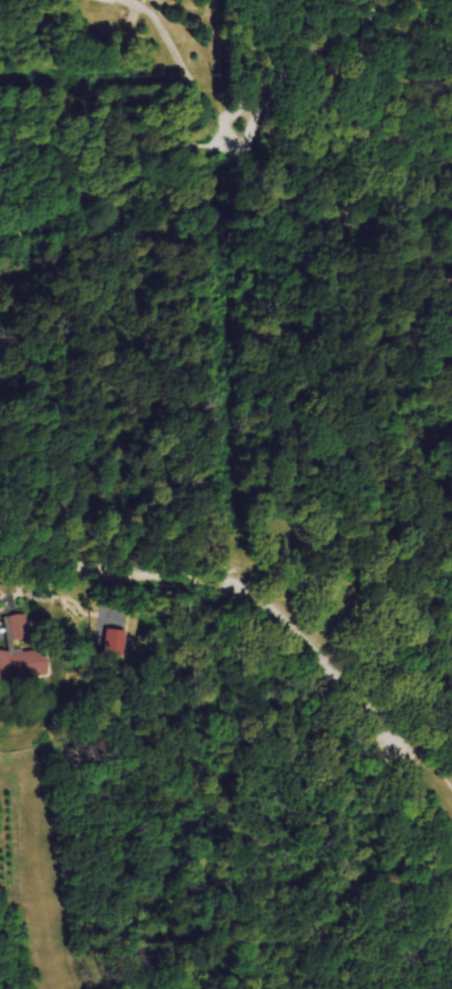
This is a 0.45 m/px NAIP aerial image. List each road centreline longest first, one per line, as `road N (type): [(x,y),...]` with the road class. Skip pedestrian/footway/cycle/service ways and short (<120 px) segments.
road 1 (residential): [(396,738),(290,630),(236,589),(0,557)]
road 2 (residential): [(451,206),(308,210),(274,189),(220,124)]
road 3 (residential): [(220,124),(0,246)]
road 4 (residential): [(220,124),(399,0)]

